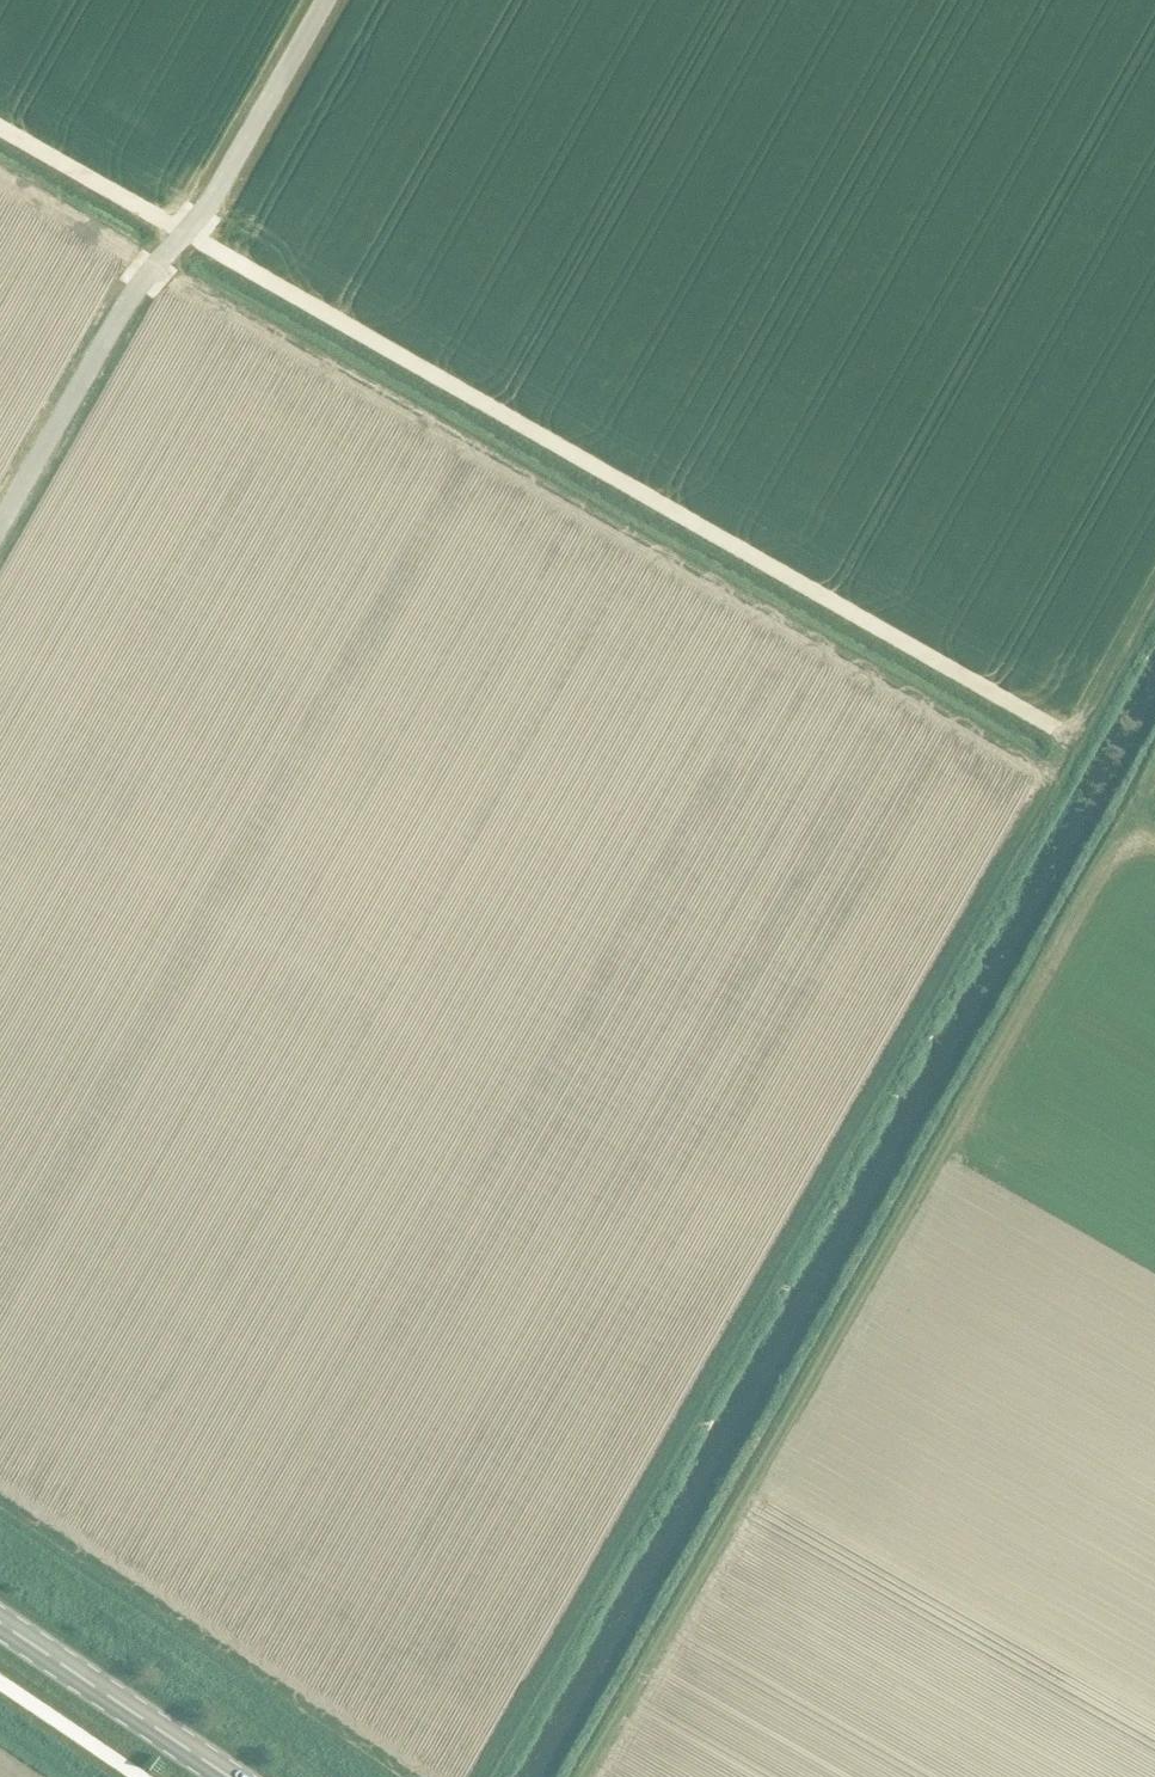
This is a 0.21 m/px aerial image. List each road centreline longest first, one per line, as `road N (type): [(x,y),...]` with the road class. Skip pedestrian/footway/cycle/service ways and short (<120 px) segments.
road 1 (primary): [(230,1776),(0,1623)]

